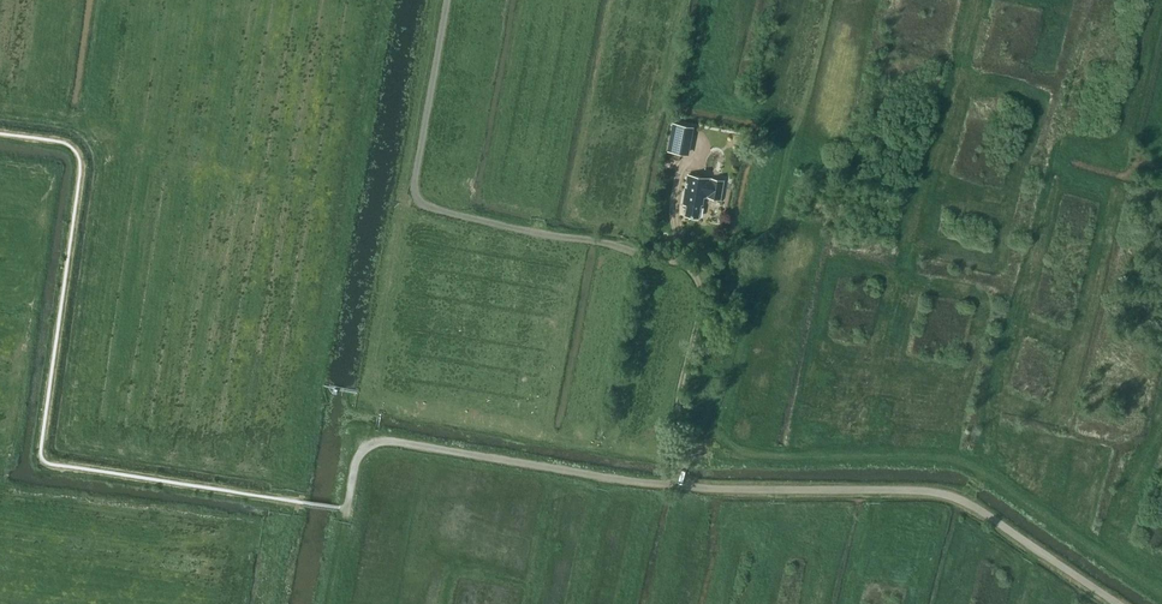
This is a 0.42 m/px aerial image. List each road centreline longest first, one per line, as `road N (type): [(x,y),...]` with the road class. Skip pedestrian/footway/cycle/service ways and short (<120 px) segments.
road 1 (unclassified): [(684,484),(688,436),(675,413),(699,301),(693,274),(596,241),(420,202),(414,185),(446,0)]
road 2 (track): [(964,500),(925,490),(658,486),(389,443),(366,454),(352,511),(337,508)]
road 3 (track): [(1121,603),(964,500)]

